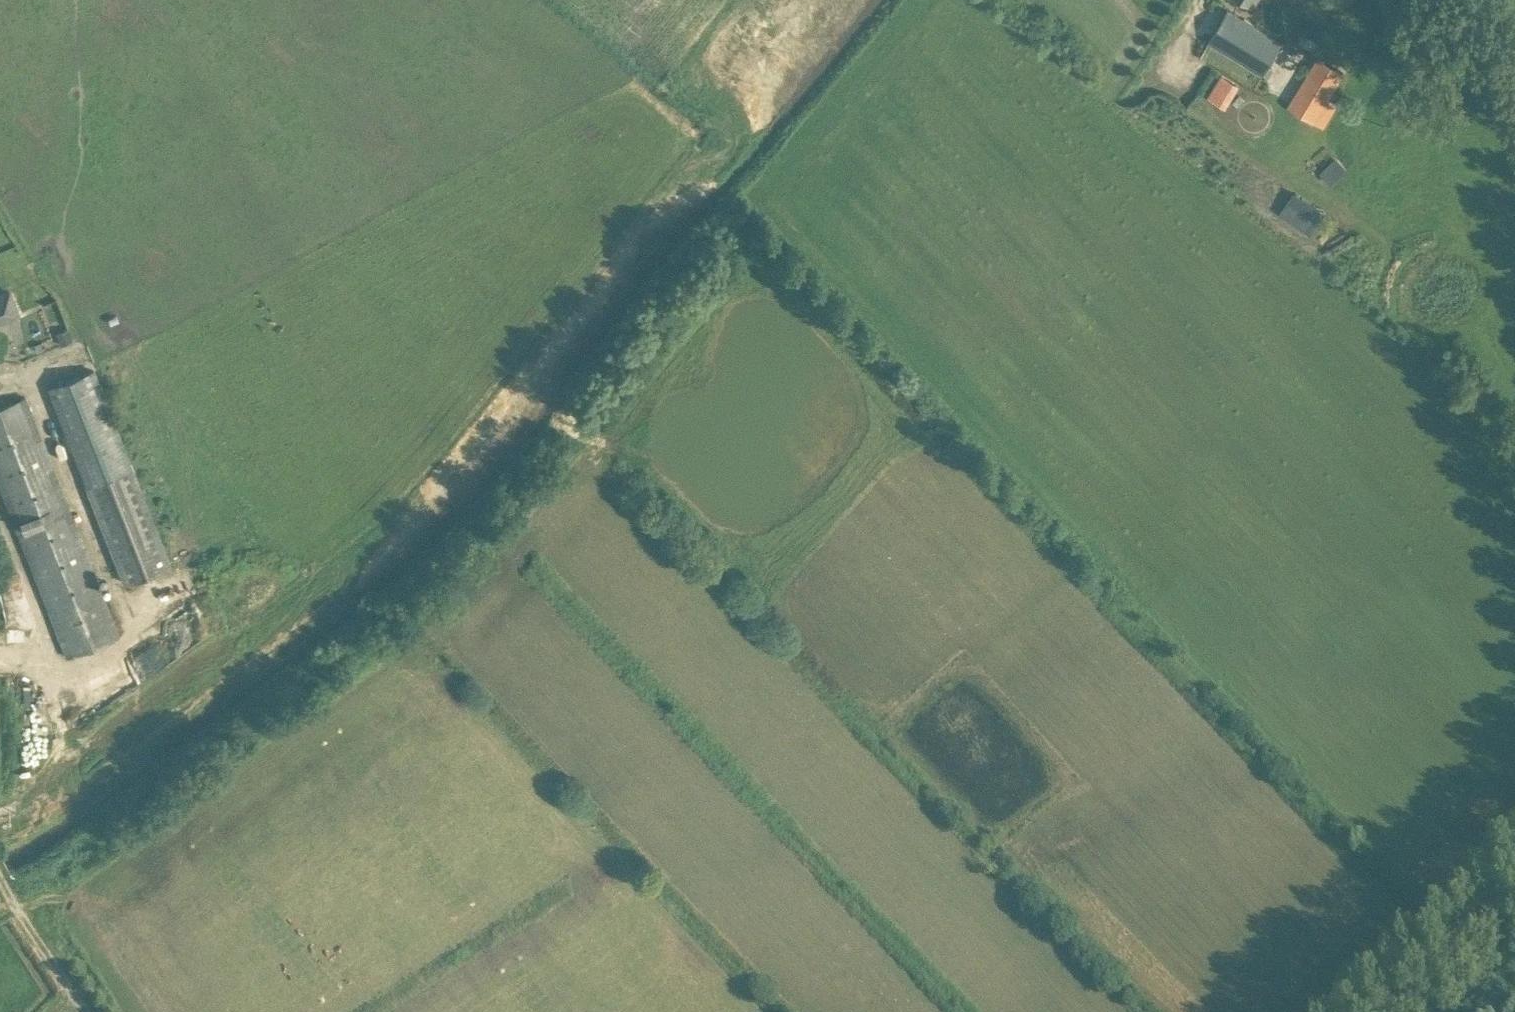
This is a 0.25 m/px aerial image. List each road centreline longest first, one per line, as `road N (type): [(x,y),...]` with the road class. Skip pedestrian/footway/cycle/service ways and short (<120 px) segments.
road 1 (track): [(1387,1011),(1514,887)]
road 2 (track): [(77,993),(0,880)]

